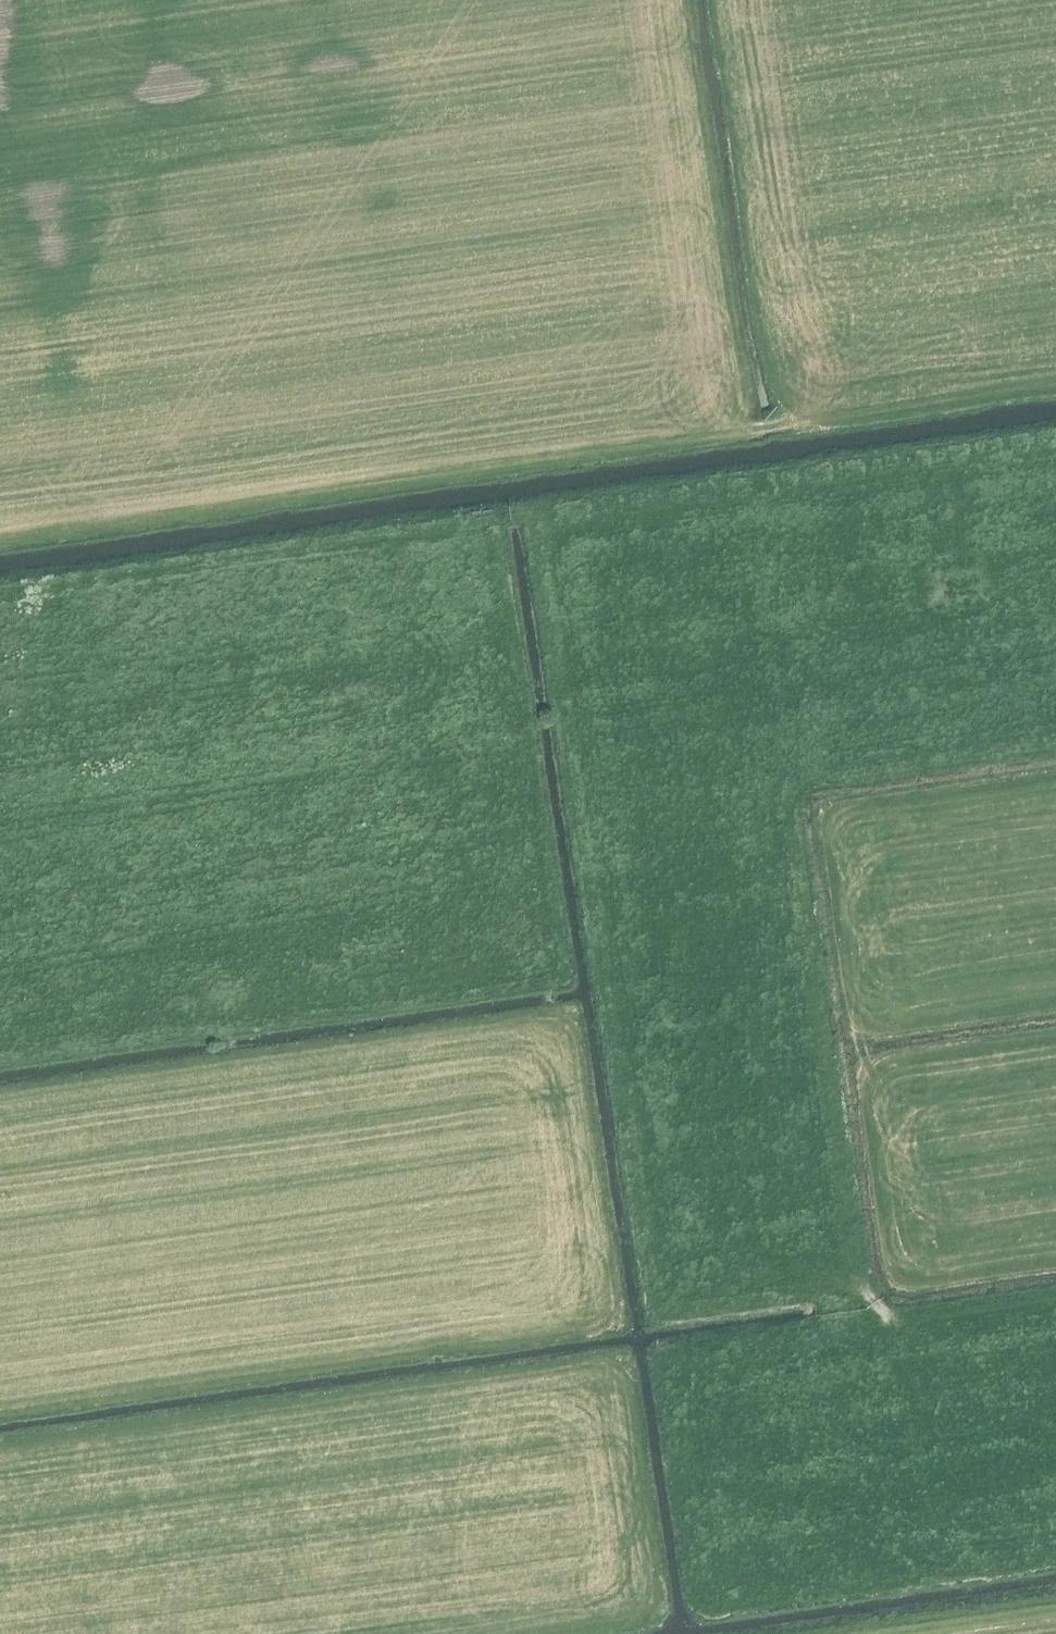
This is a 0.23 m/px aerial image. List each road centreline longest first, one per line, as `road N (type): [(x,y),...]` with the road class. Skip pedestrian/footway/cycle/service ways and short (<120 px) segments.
road 1 (track): [(865,1293),(877,1309),(914,1319),(1055,1300)]

